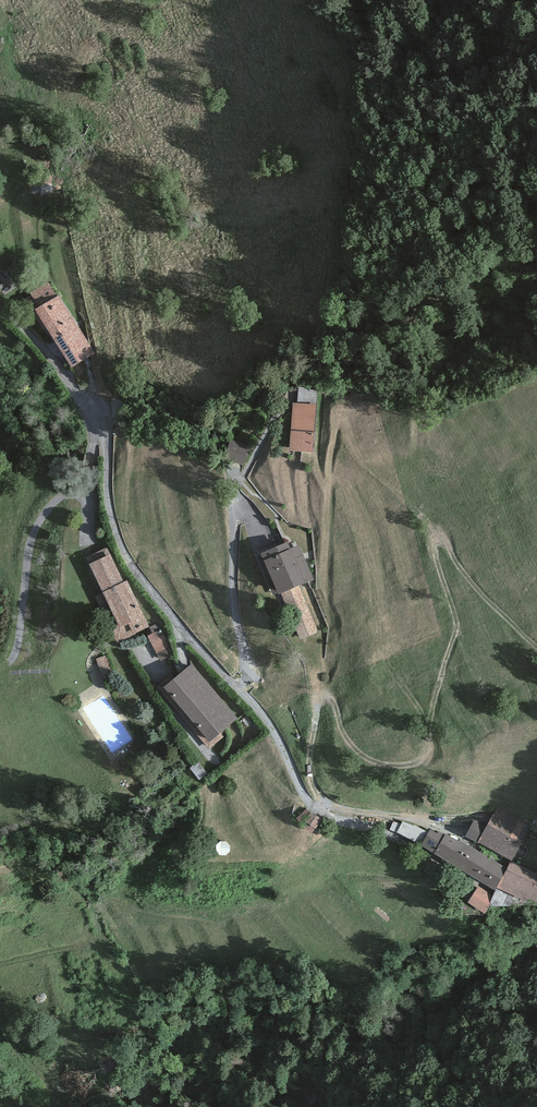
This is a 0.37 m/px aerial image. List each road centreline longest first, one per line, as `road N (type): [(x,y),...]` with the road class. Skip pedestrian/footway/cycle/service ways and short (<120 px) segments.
road 1 (track): [(326,805),(309,772),(322,705),(336,712),(352,747),(375,762),(410,766),(424,758),(455,631),(435,543),(446,543),(462,572),(536,647)]
road 2 (unclassified): [(240,691),(127,559),(109,501),(104,439),(58,368),(0,307)]
road 3 (unclassified): [(240,691),(246,672),(234,590),(235,494),(291,398)]
road 4 (unclassified): [(470,818),(326,805),(317,812),(277,737),(240,691)]

